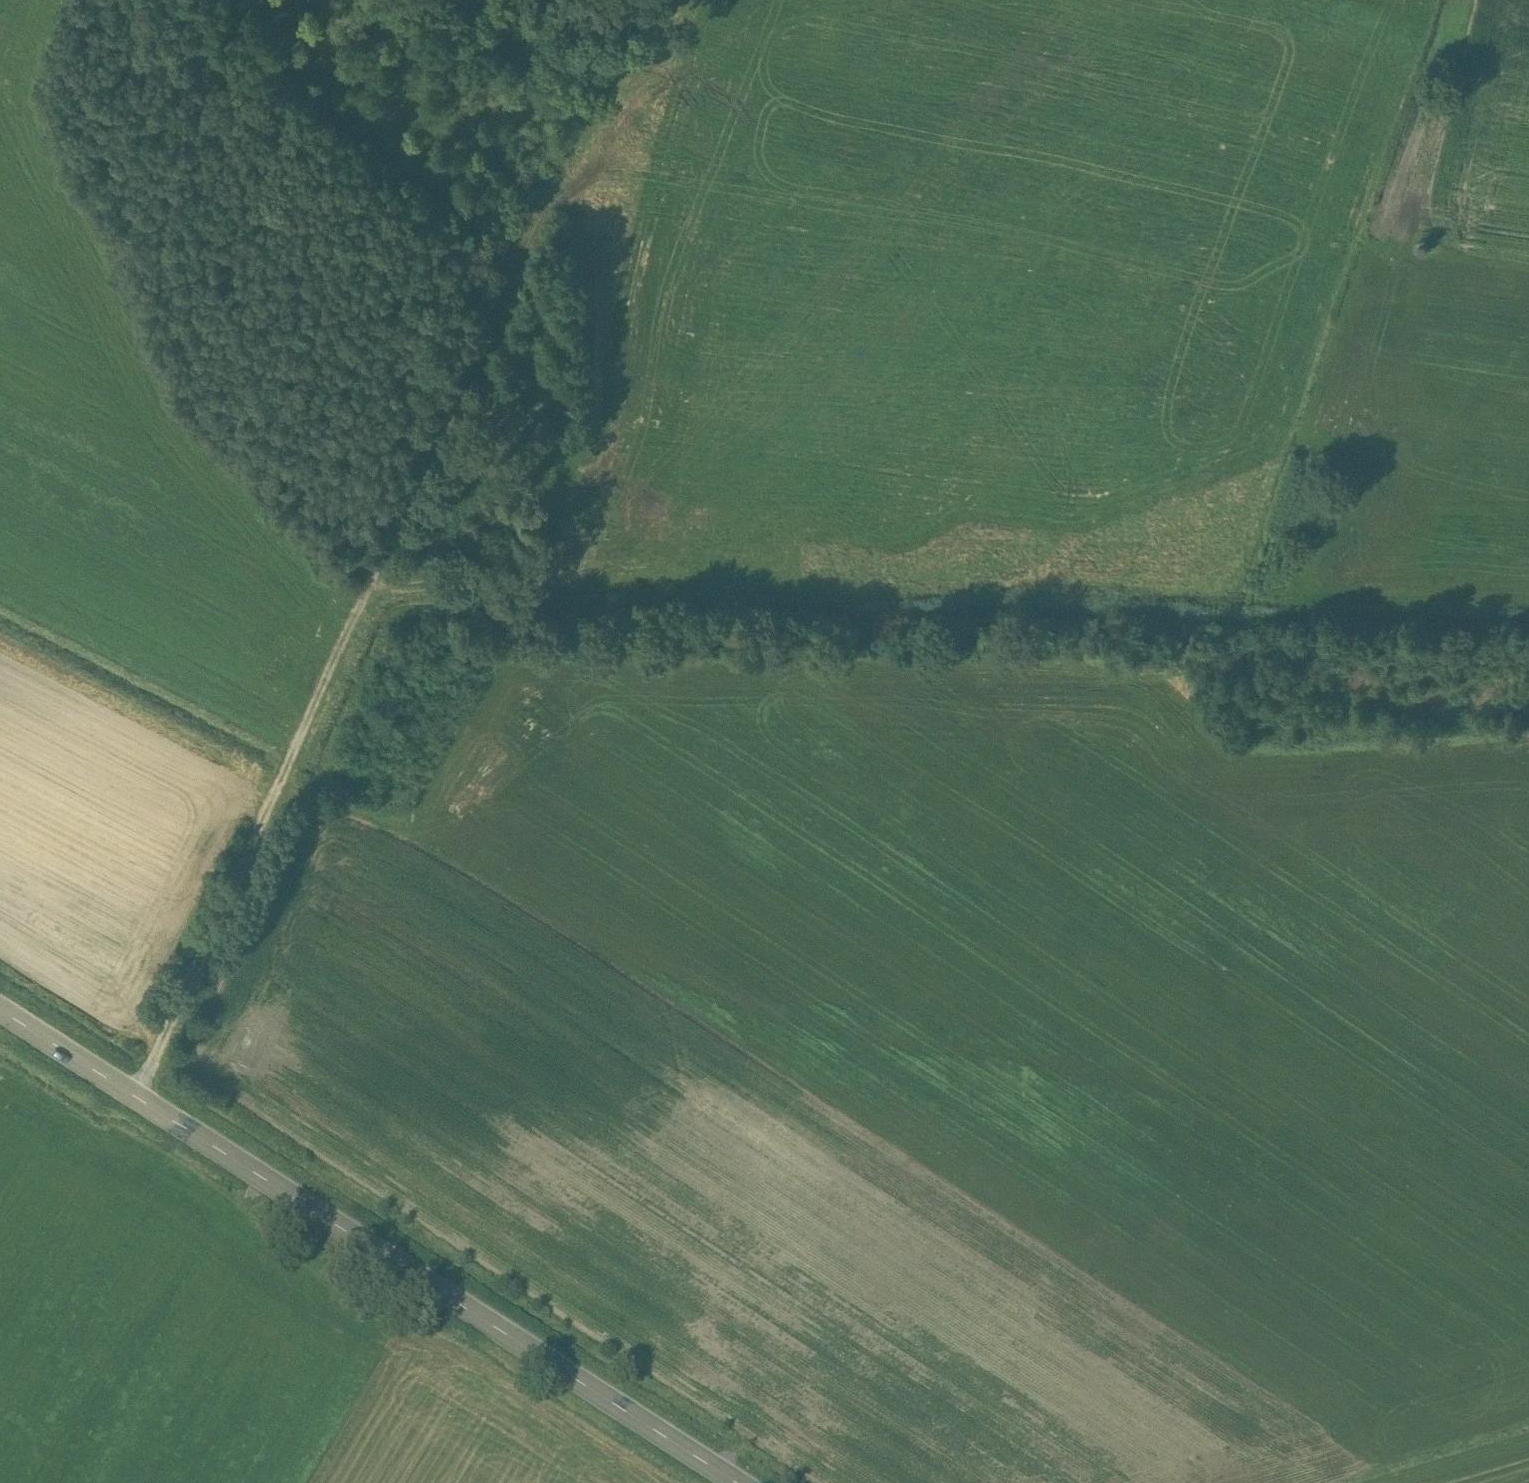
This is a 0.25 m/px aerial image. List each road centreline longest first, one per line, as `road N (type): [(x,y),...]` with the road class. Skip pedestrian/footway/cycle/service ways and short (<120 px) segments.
road 1 (track): [(136,1096),(555,220)]
road 2 (tertiary): [(740,1482),(0,1008)]

